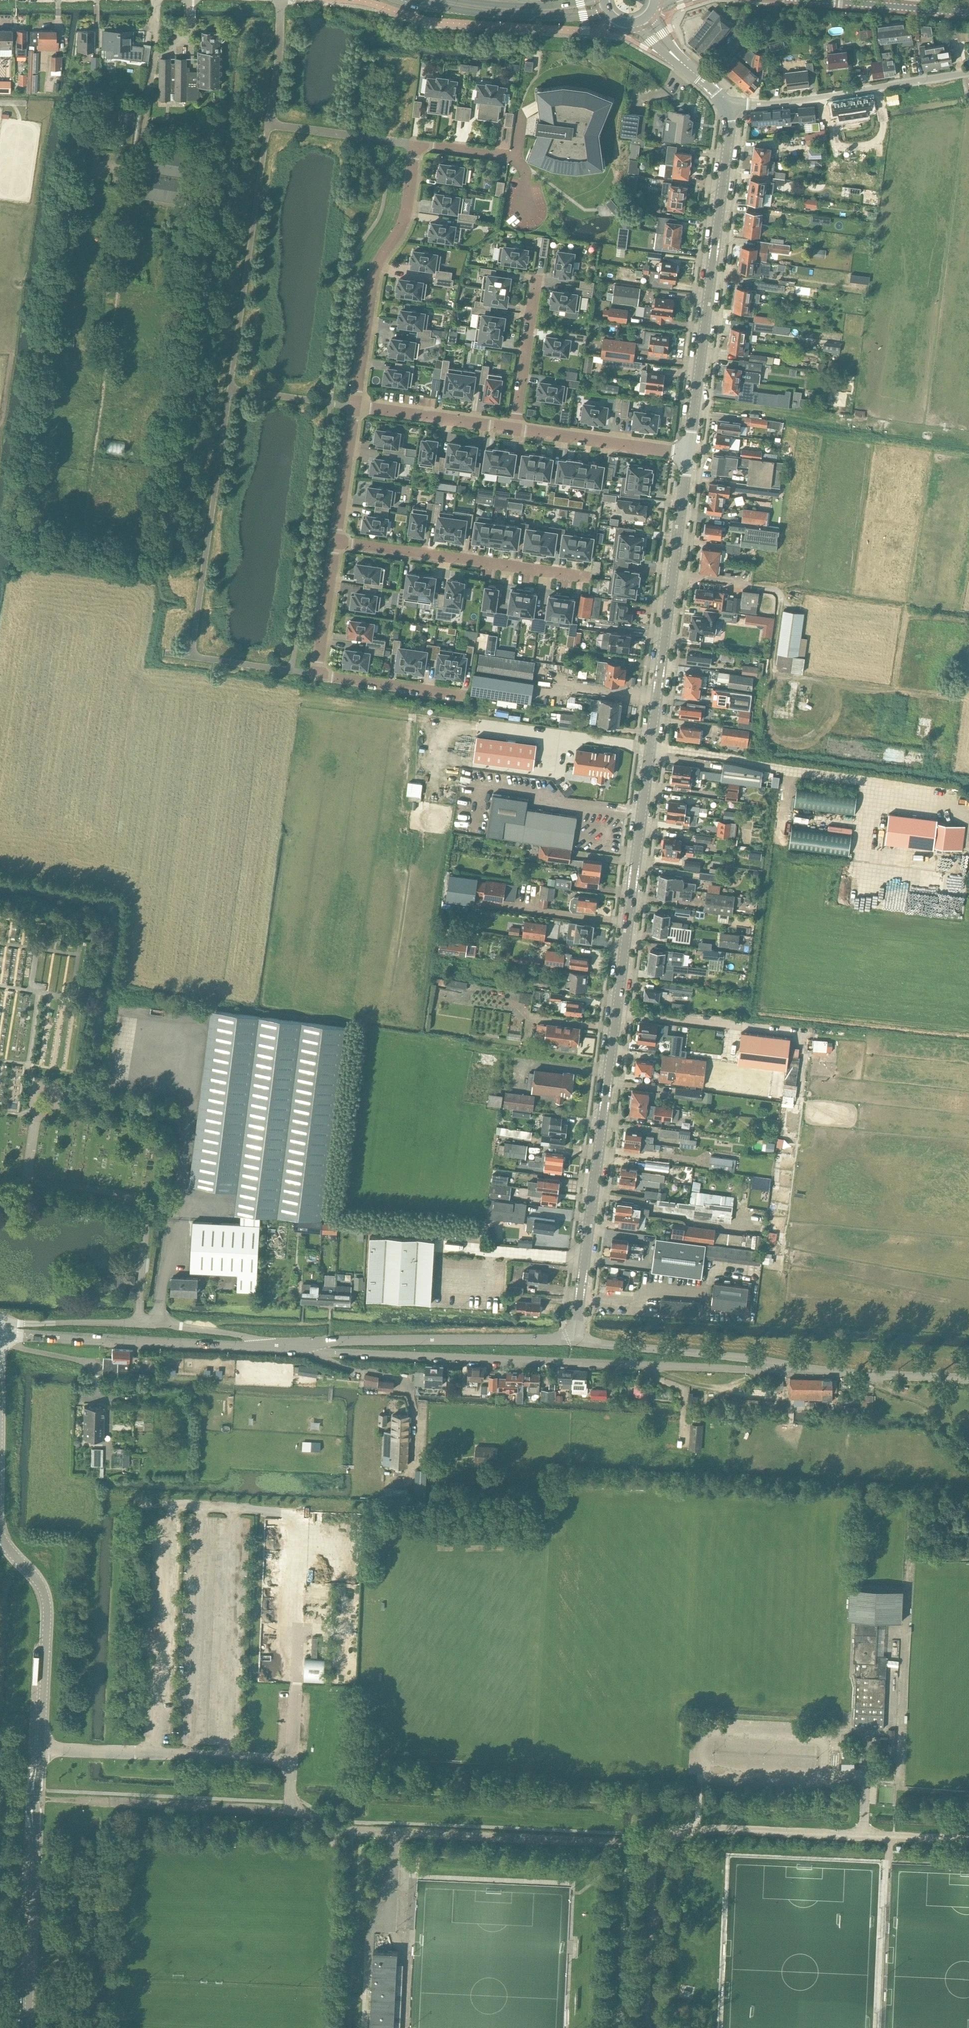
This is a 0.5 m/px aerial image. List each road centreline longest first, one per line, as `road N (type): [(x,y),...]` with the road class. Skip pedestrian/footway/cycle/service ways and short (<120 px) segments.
road 1 (tertiary): [(575,1343),(689,454)]
road 2 (unclassified): [(282,1347),(809,1372)]
road 3 (tertiary): [(26,2027),(47,1604),(38,1580),(0,1539)]
road 4 (track): [(541,736),(425,716),(418,729),(418,766),(434,799),(403,1012)]
road 5 (residential): [(355,407),(373,284),(407,212),(416,146),(509,156)]
road 6 (tertiary): [(689,454),(726,108)]
road 7 (tertiary): [(575,1343),(282,1347)]
road 8 (tertiary): [(0,1334),(282,1347)]
road 9 (residential): [(590,578),(337,541)]
road 10 (unclassified): [(726,108),(968,73)]
road 11 (tertiary): [(575,1343),(809,1372)]
road 12 (residential): [(514,430),(689,454)]
road 13 (tertiary): [(605,4),(505,11),(433,0)]
road 14 (residential): [(355,407),(514,430)]
road 15 (tertiary): [(809,1372),(968,1378)]
road 16 (residential): [(514,430),(537,275)]
road 17 (unclassified): [(135,1323),(282,1347)]
road 18 (unclassified): [(317,676),(462,696)]
road 19 (residential): [(317,676),(337,541)]
road 20 (residential): [(337,541),(355,407)]
road 21 (unclassified): [(0,1330),(135,1323)]
road 22 (tertiary): [(726,108),(643,19)]

